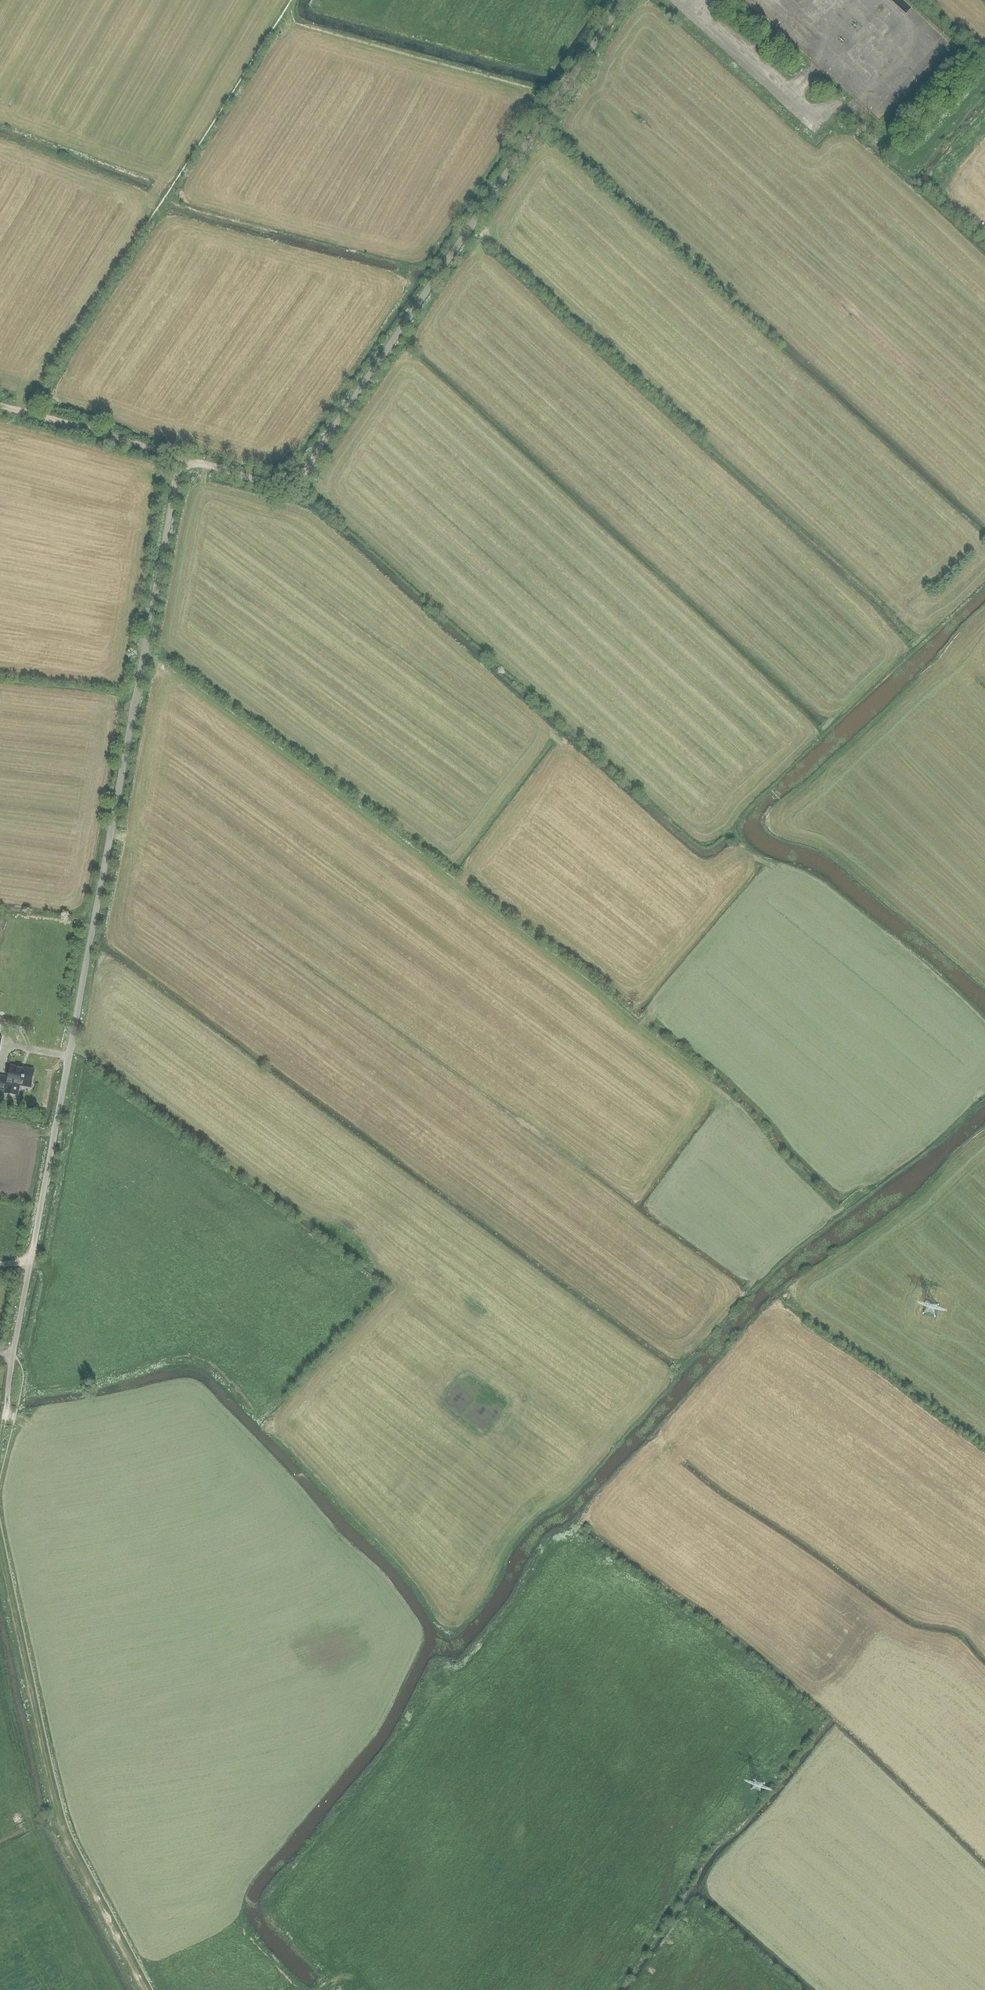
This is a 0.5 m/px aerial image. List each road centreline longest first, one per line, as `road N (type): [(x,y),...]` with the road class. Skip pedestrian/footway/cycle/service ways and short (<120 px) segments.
road 1 (unclassified): [(14,1351),(177,475),(201,462),(280,484),(301,477),(620,0)]
road 2 (track): [(144,1989),(49,1815),(0,1557)]
road 3 (track): [(190,463),(0,406)]

